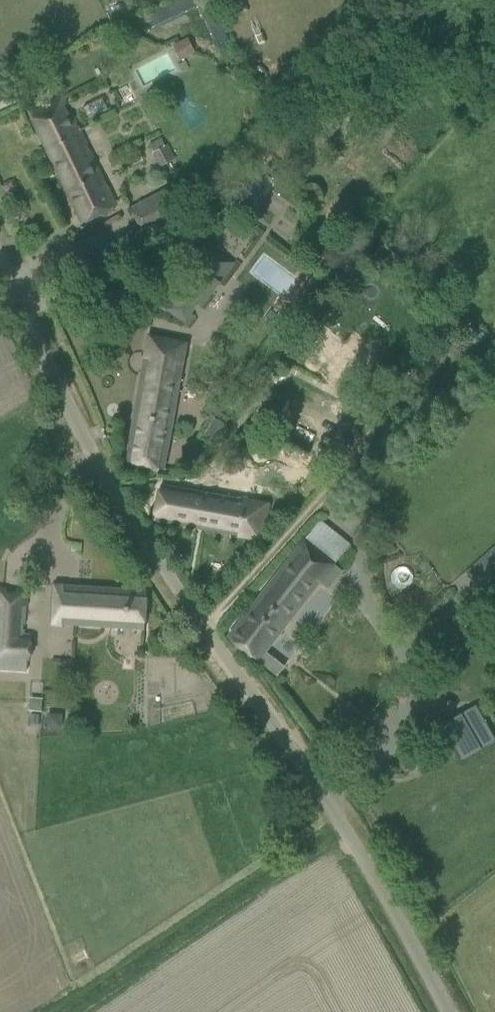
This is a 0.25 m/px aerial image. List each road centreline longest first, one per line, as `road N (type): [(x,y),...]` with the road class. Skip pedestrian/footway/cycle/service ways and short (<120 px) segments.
road 1 (unclassified): [(447,1011),(319,776),(188,590),(109,461),(0,247)]

